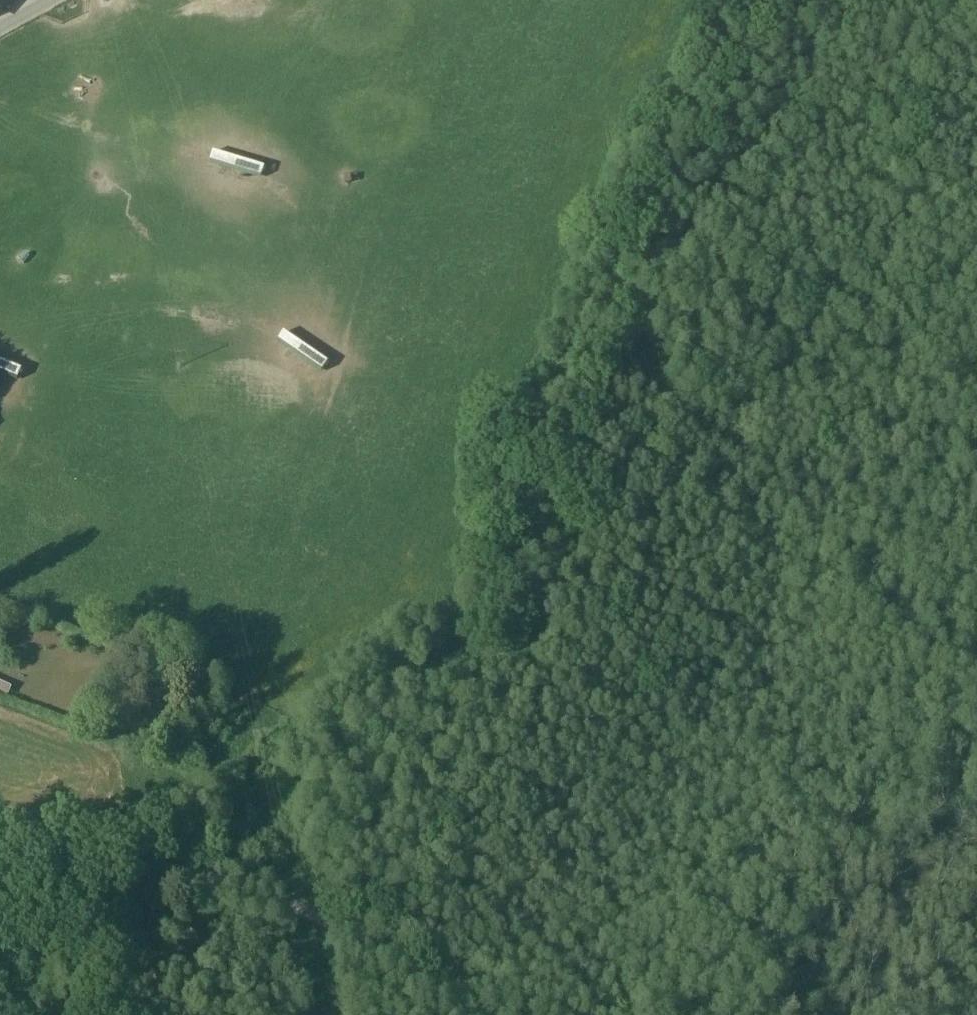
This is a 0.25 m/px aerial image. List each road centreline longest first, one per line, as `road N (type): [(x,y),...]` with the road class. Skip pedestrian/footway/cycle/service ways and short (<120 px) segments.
road 1 (unclassified): [(451,1014),(299,893),(183,863),(0,835)]

